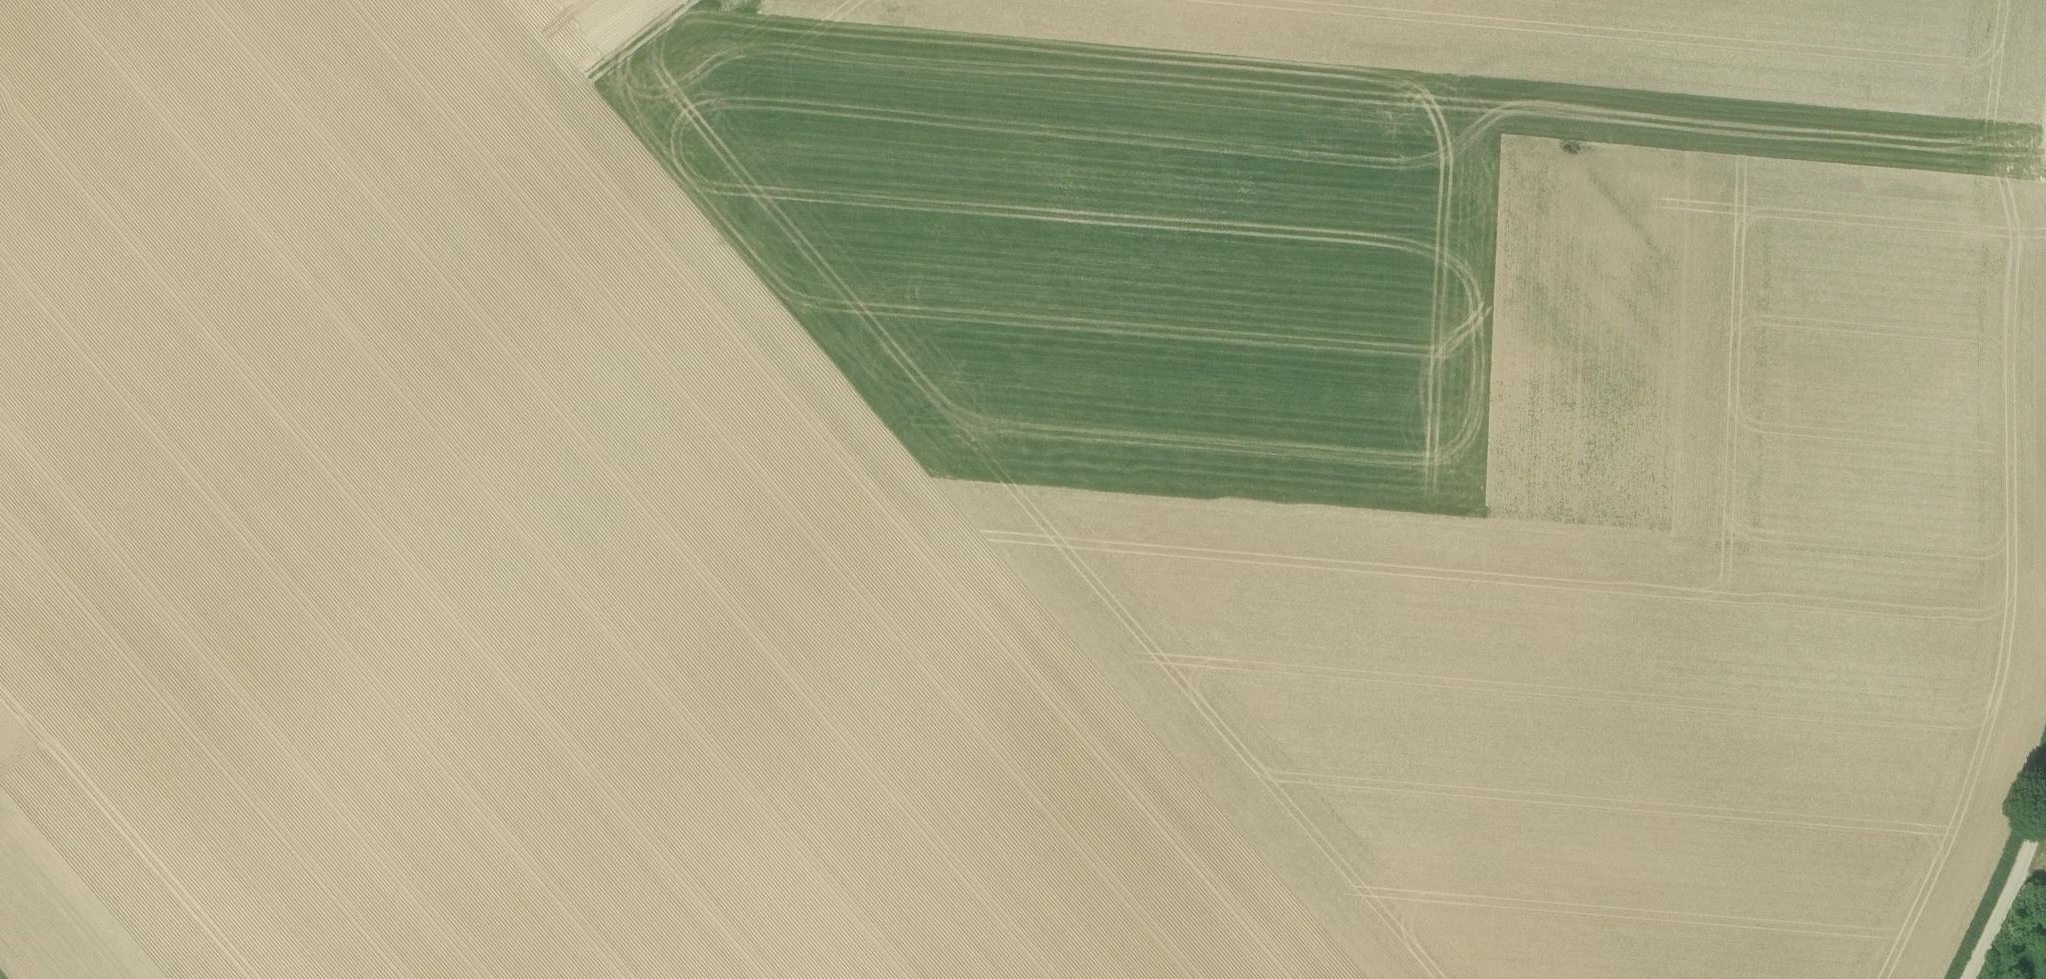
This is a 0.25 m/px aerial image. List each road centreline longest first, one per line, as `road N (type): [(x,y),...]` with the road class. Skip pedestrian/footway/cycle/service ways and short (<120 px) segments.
road 1 (unclassified): [(2045,804),(1968,978)]

